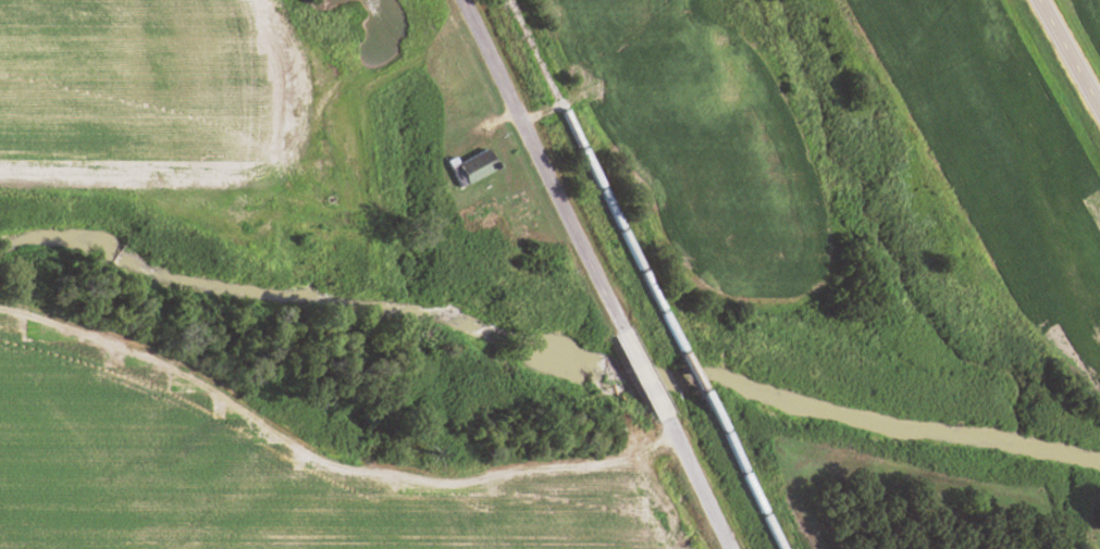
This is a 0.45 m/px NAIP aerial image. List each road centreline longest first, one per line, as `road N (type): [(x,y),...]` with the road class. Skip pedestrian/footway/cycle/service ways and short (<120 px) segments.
road 1 (track): [(0,306),(60,324),(309,459),(371,481),(401,488),(533,483),(590,477),(626,463),(664,548)]
road 2 (residential): [(625,330),(457,0)]
road 3 (track): [(518,125),(560,105),(700,7)]
road 4 (residential): [(726,548),(665,416)]
road 5 (primary): [(1035,0),(1099,115)]

